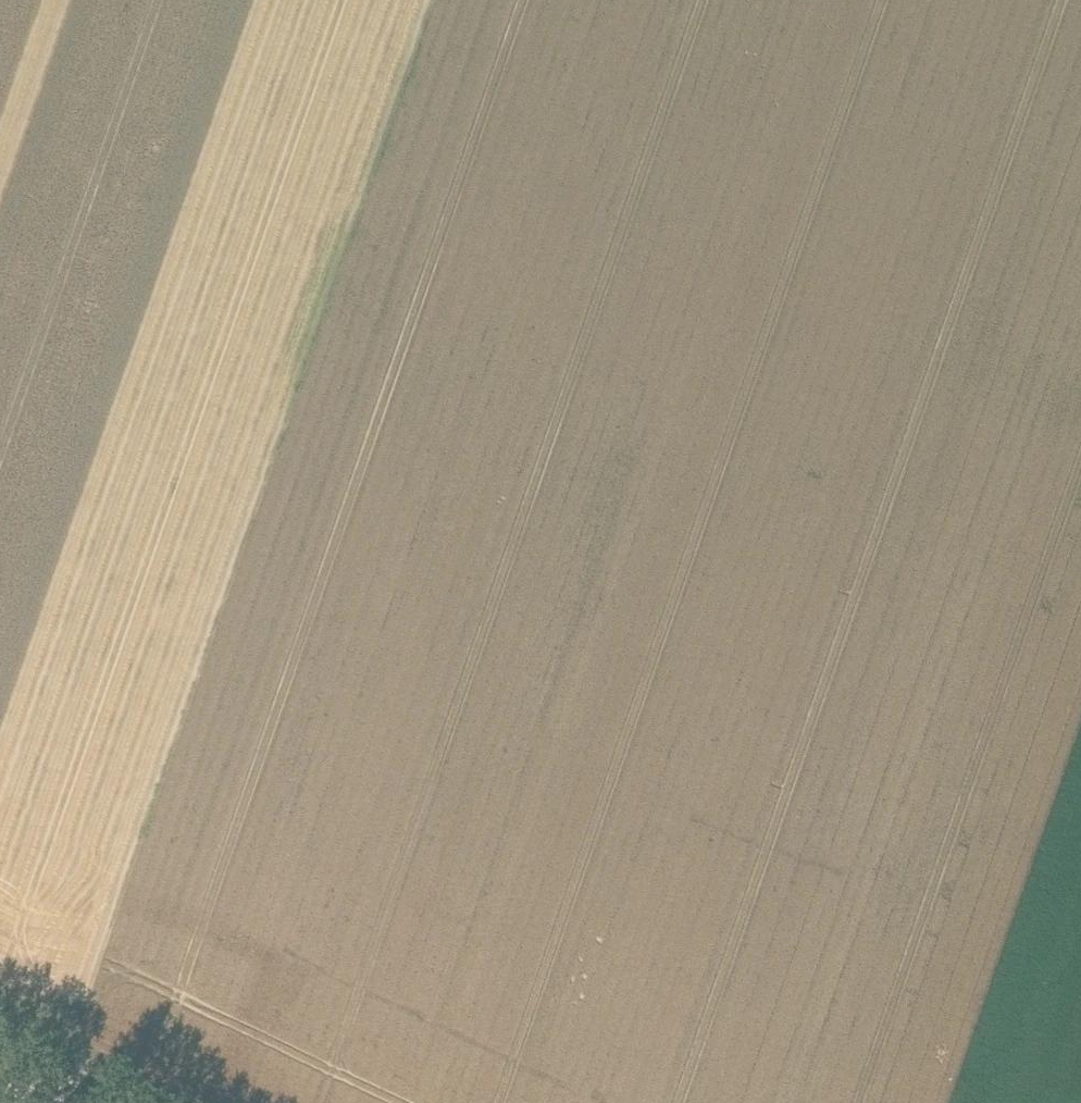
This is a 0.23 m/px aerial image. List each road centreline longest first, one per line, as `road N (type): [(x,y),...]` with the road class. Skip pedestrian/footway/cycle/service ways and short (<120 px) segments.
road 1 (track): [(164,1102),(0,1025)]

